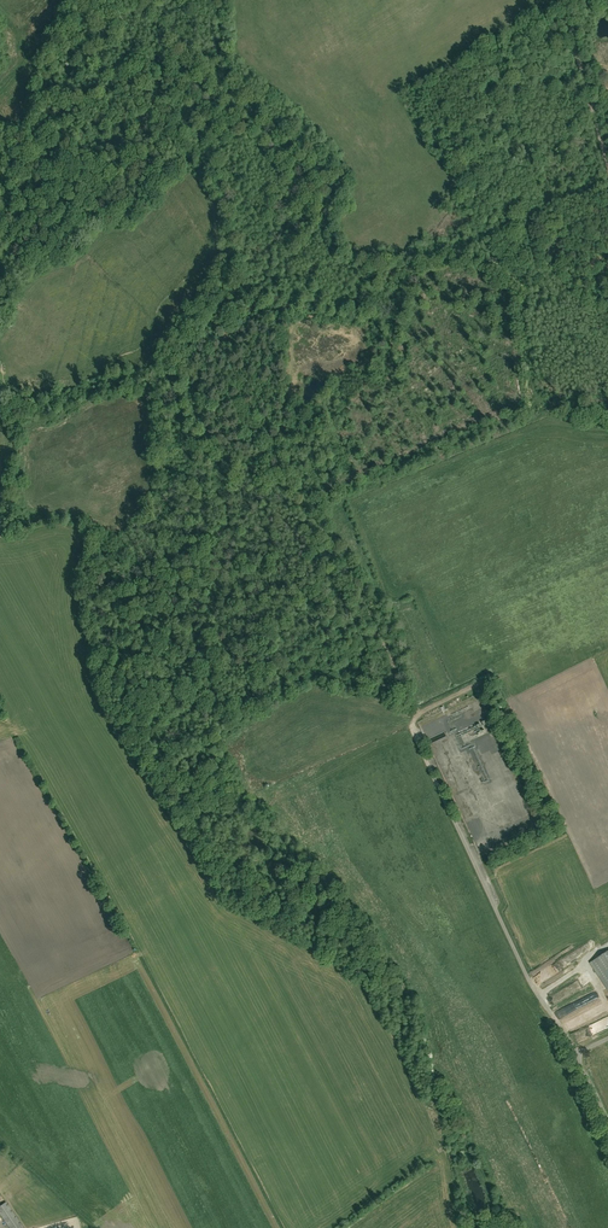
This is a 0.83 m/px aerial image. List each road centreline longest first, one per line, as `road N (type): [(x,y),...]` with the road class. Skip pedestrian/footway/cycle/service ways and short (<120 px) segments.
road 1 (unclassified): [(607,1128),(407,726)]
road 2 (track): [(607,166),(560,0)]

